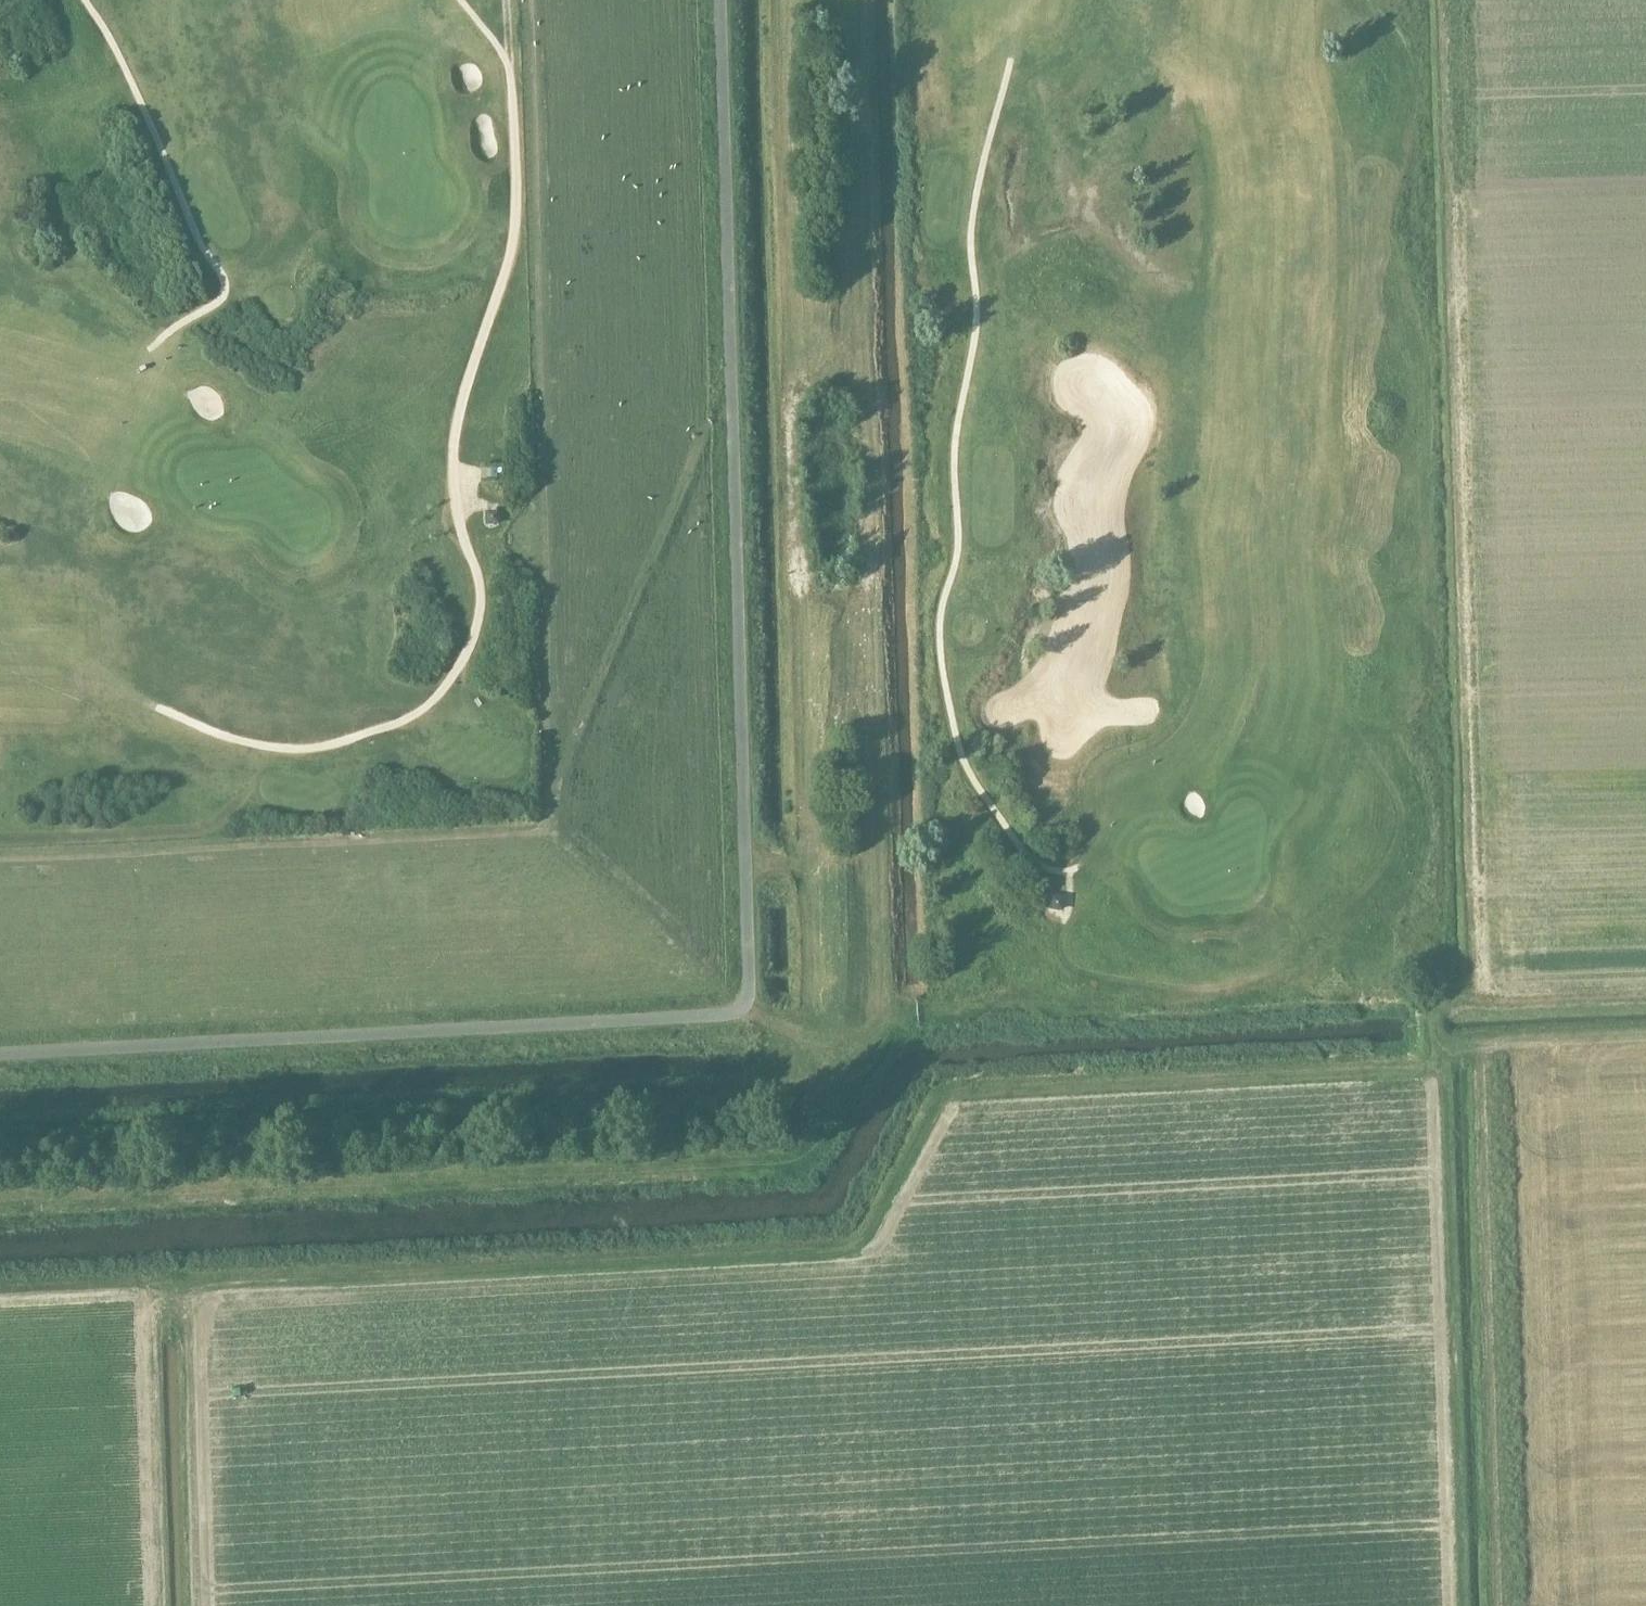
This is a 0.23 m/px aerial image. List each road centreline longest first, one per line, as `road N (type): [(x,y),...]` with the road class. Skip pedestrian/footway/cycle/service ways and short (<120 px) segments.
road 1 (track): [(0,859),(533,830),(546,817),(549,792),(705,428),(732,421)]
road 2 (track): [(506,0),(549,792)]
road 3 (track): [(163,709),(242,741),(304,749),(395,722),(449,680),(479,606),(453,511),(451,441),(516,222)]
road 4 (track): [(154,347),(222,298),(223,281),(193,234),(115,49),(83,0)]
road 5 (track): [(286,748),(0,778)]

